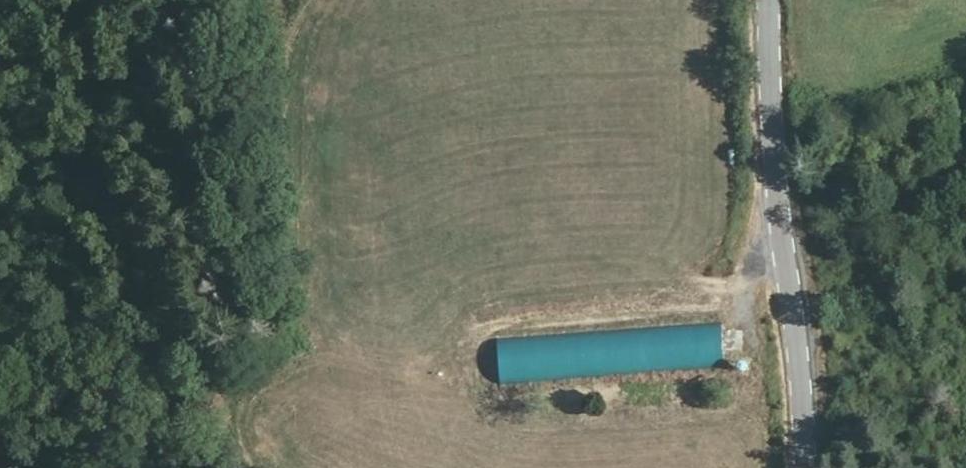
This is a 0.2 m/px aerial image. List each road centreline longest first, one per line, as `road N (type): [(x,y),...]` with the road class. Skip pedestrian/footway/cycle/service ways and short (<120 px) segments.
road 1 (unclassified): [(796,467),(755,0)]

